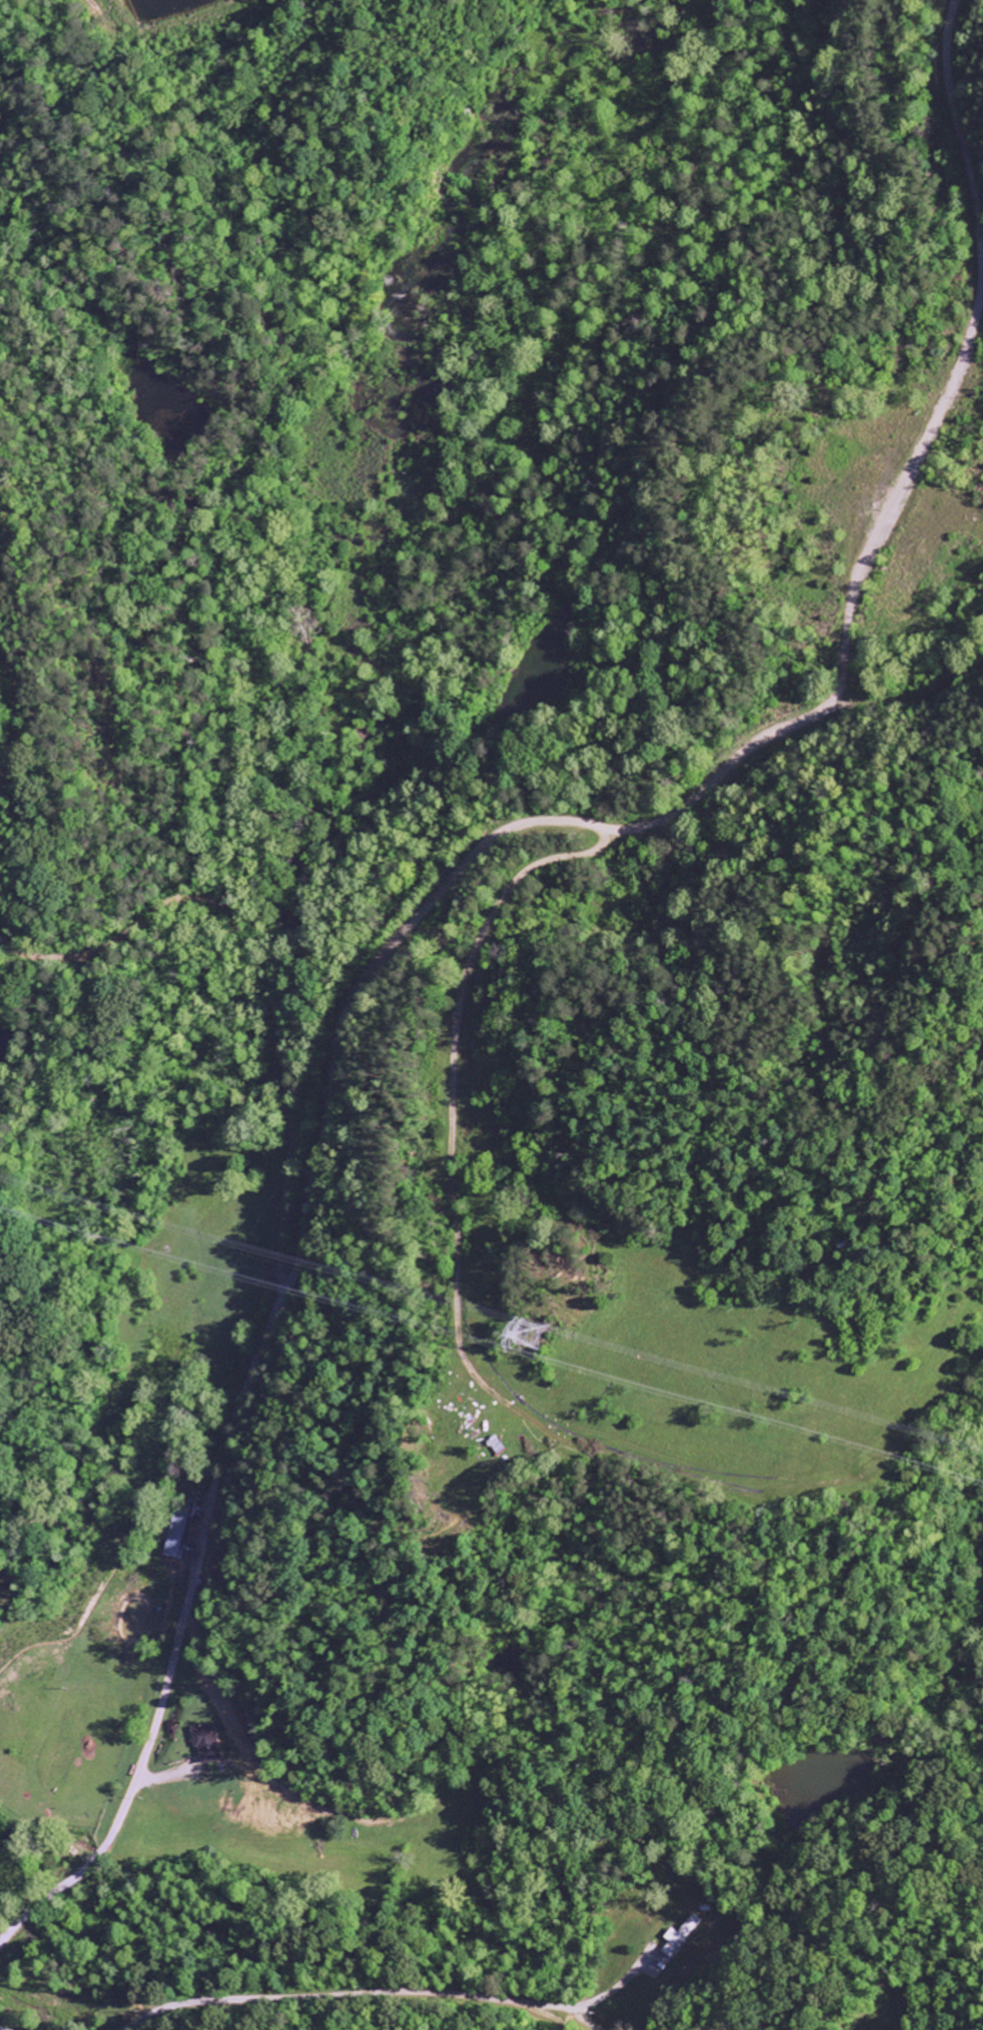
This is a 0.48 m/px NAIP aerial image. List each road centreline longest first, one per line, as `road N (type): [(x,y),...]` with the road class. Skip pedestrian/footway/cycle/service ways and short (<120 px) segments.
road 1 (residential): [(0,1945),(94,1860),(142,1760),(185,1606),(212,1467),(301,1228),(345,1031),(362,993),(441,891),(502,837),(550,824),(614,832),(656,823),(836,692)]

